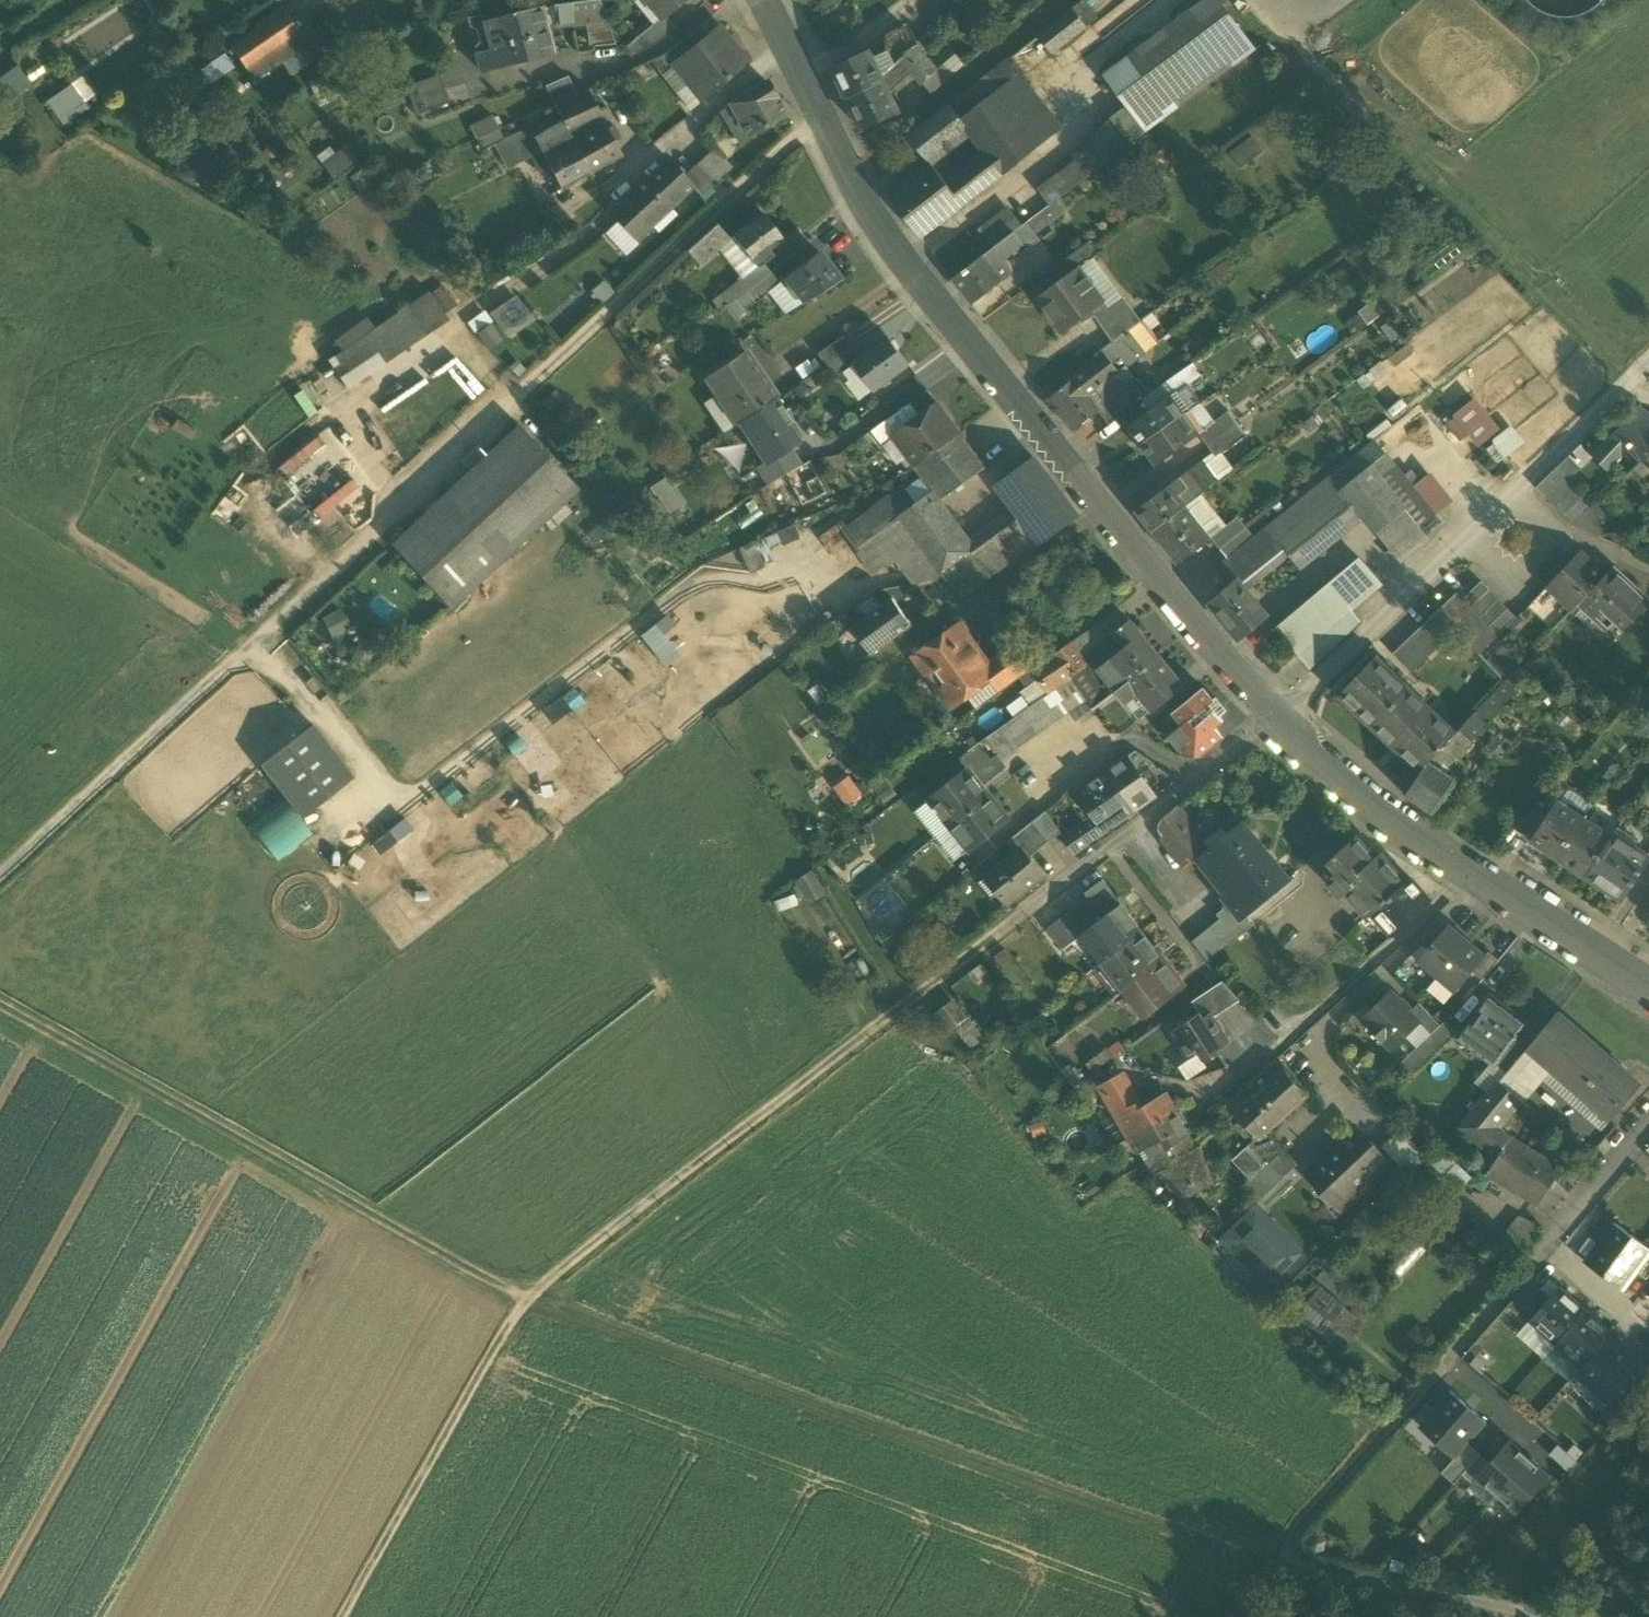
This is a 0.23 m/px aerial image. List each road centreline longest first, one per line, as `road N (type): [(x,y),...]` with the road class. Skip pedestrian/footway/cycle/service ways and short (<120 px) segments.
road 1 (track): [(0,1002),(528,1300),(1255,1568),(1558,1616)]
road 2 (track): [(346,1616),(528,1300),(1012,919)]
road 3 (tertiary): [(764,0),(907,265),(1276,715)]
road 4 (residential): [(1276,715),(1625,387),(1648,398)]
road 5 (tertiary): [(1276,715),(1360,795),(1648,983)]
road 6 (residential): [(1404,1405),(1648,1118)]
road 7 (residential): [(1012,919),(1276,715)]
road 8 (track): [(1227,1616),(1255,1568),(1404,1405)]

